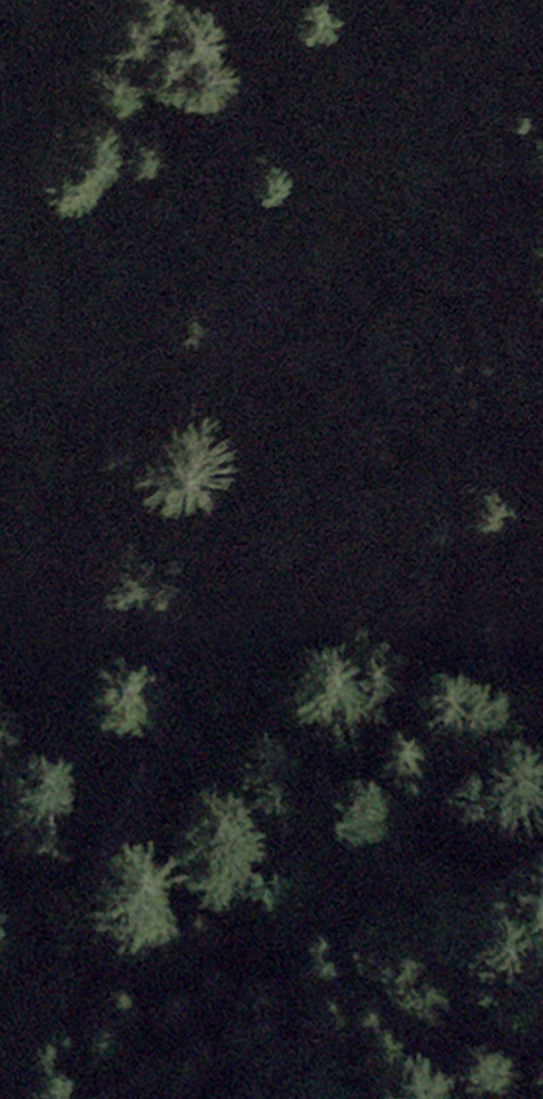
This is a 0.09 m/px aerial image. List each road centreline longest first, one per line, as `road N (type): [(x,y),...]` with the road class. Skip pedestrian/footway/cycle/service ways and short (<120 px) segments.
road 1 (track): [(0,1067),(141,797),(159,659),(199,515),(273,322),(252,310)]
road 2 (track): [(0,647),(252,310)]

